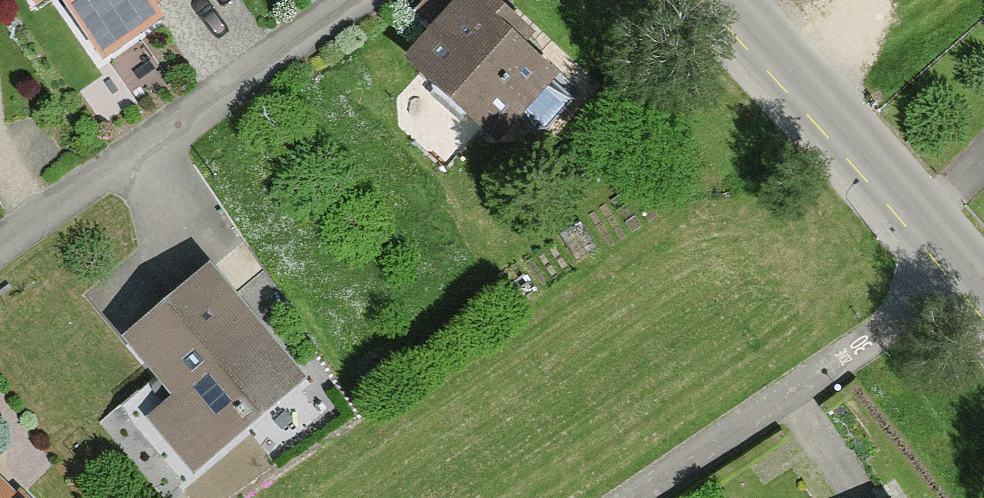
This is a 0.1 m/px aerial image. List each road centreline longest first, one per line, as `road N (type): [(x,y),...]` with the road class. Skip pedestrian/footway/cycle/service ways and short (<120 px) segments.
road 1 (residential): [(971,278),(642,497)]
road 2 (tertiary): [(723,0),(971,278)]

